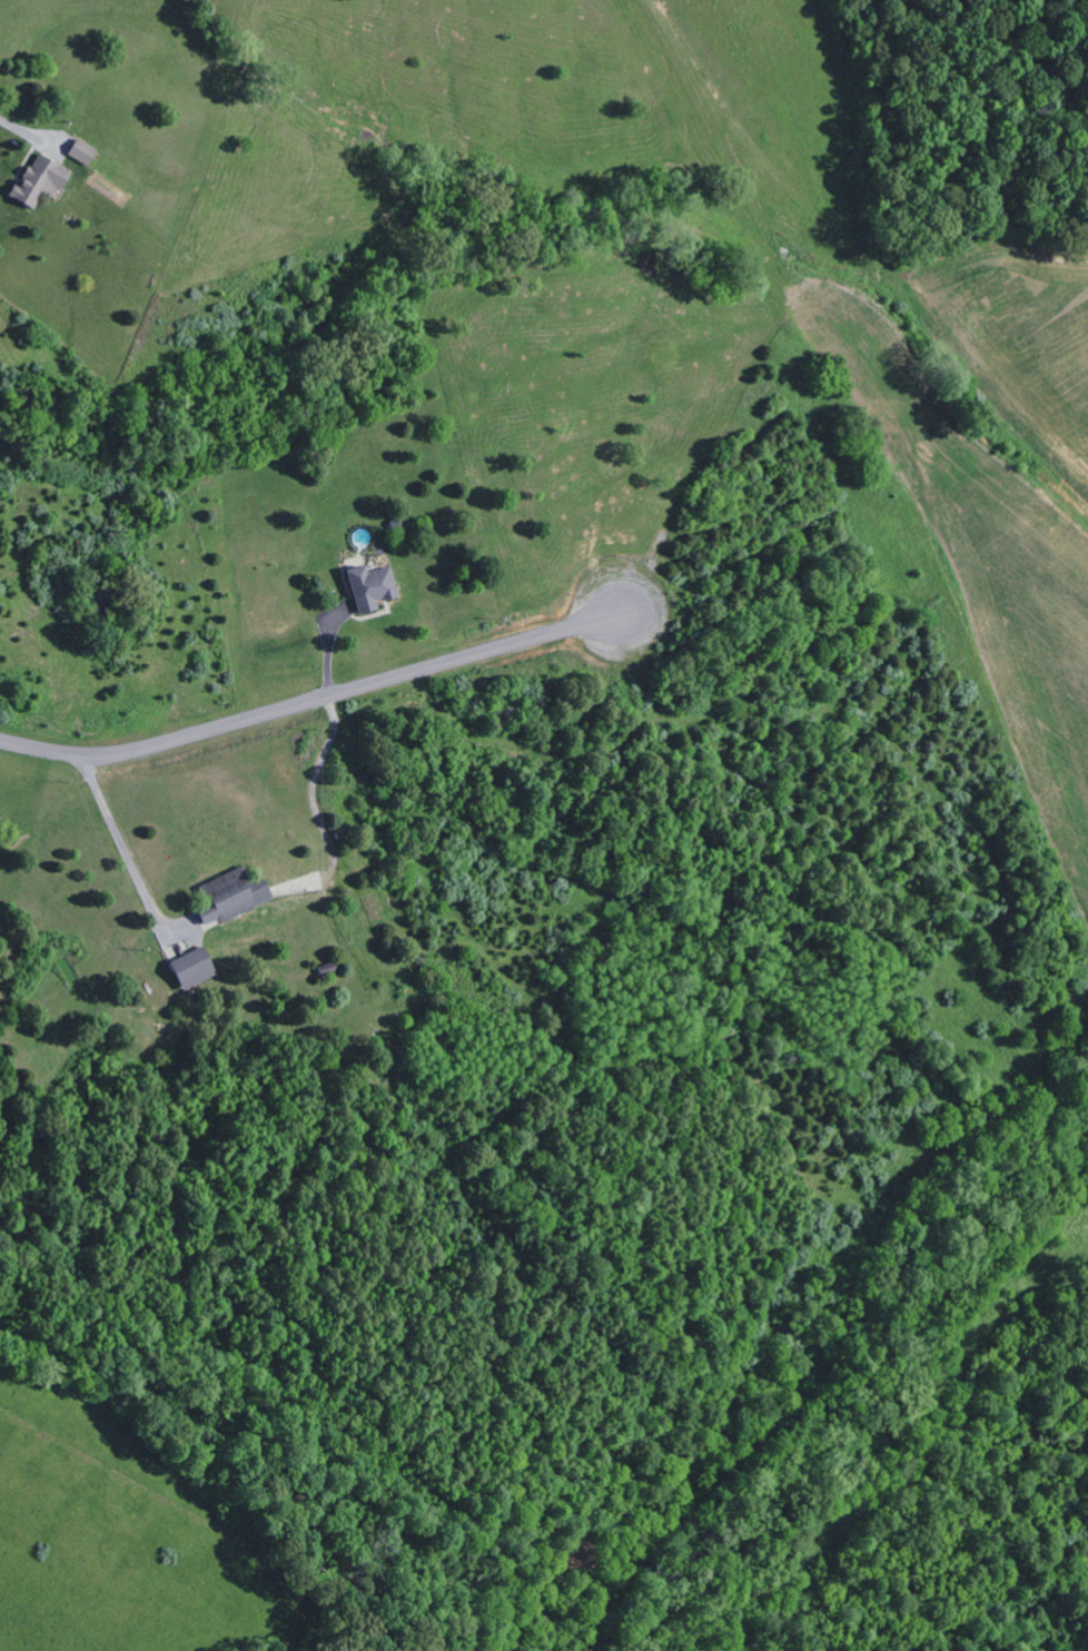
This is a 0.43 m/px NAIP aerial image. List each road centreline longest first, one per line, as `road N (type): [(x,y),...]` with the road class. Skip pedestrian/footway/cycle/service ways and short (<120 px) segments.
road 1 (residential): [(0,743),(65,758),(190,739),(623,613)]

